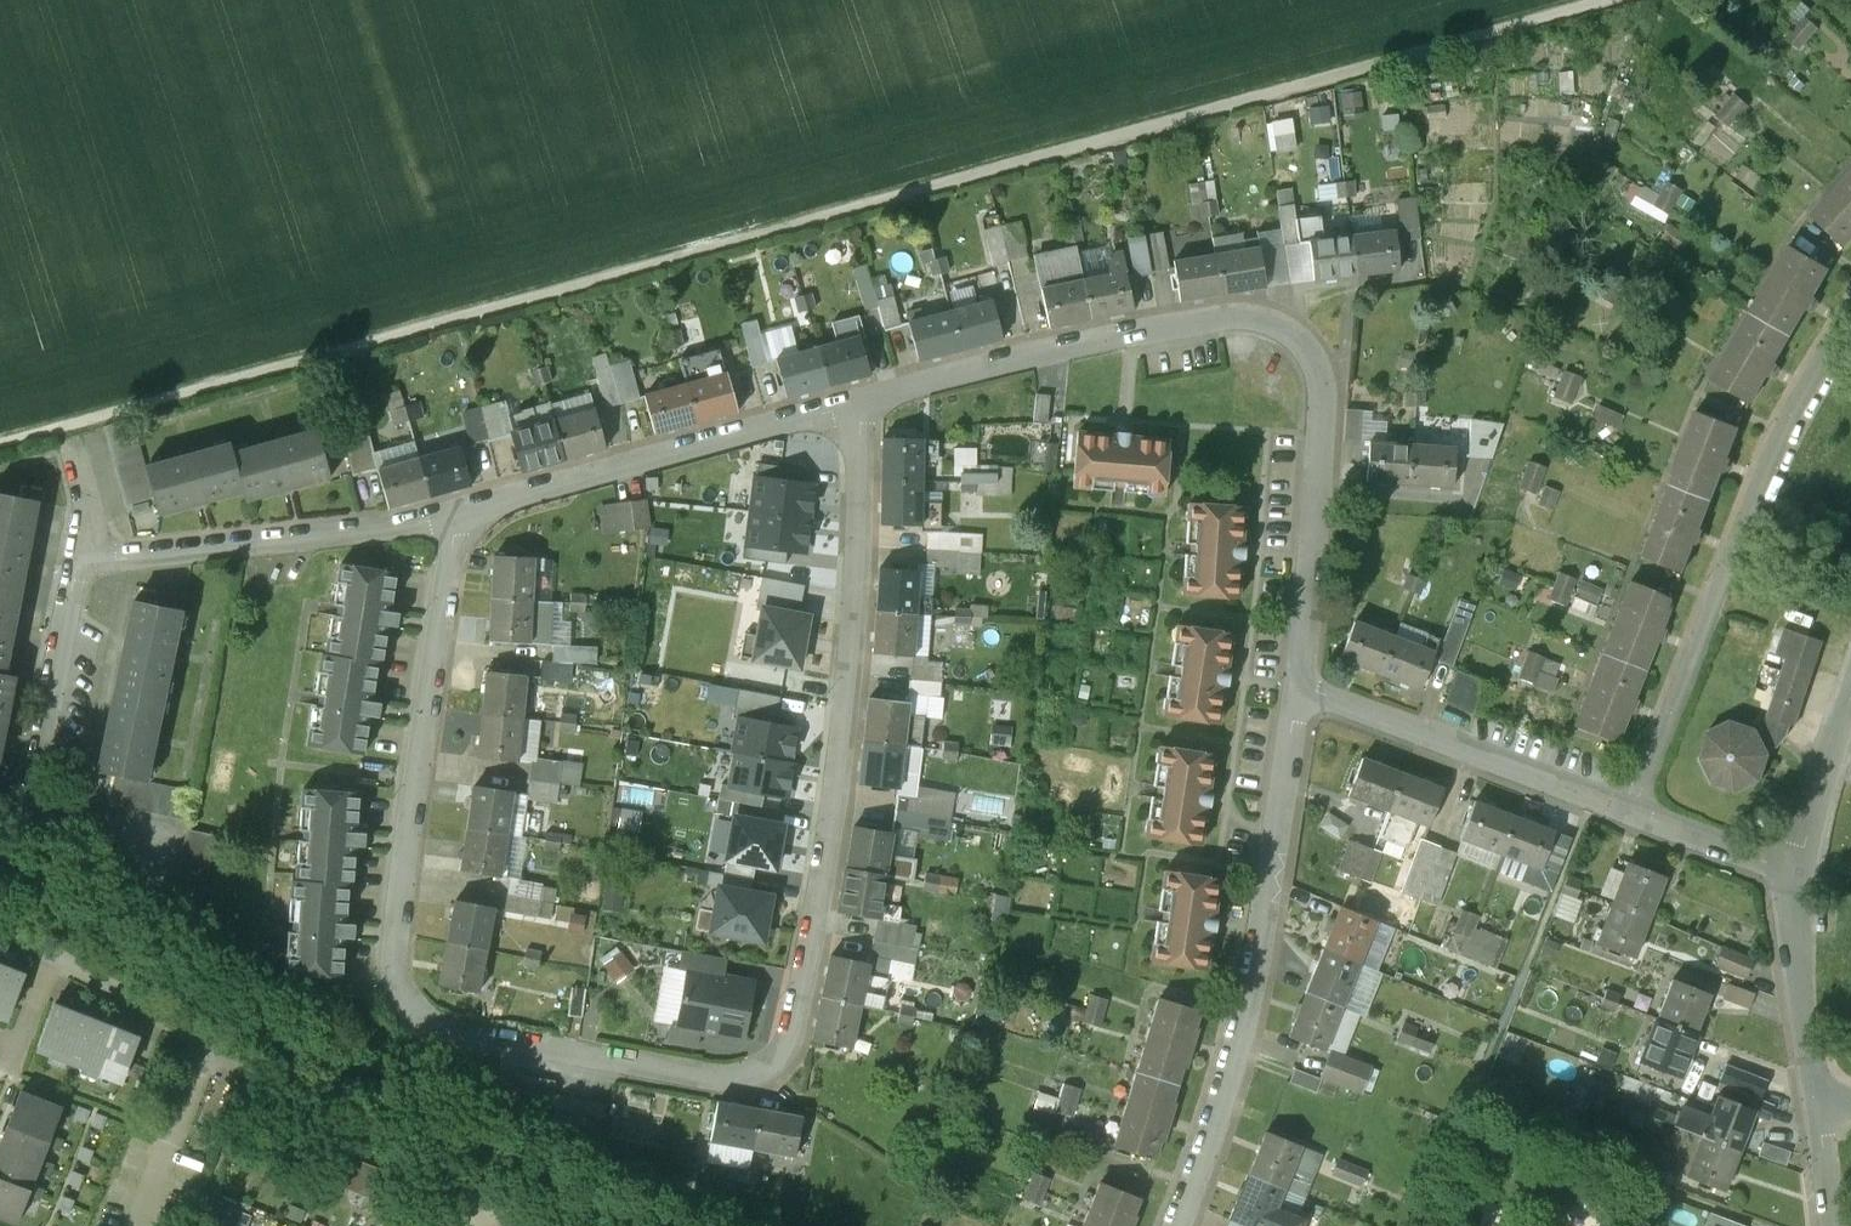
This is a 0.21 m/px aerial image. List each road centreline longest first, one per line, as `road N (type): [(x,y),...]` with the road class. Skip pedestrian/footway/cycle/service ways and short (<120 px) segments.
road 1 (residential): [(452,517),(395,957),(400,994),(417,1016),(453,1032),(714,1083),(762,1079),(789,1047),(826,876),(855,647),(858,398)]
road 2 (residential): [(1296,689),(1319,405),(1312,367),(1294,337),(1262,317),(1226,314),(1112,334),(858,398)]
road 3 (residential): [(0,921),(481,1199)]
road 4 (residential): [(1631,817),(1791,406),(1850,312)]
road 5 (residential): [(1174,1225),(1228,1082),(1296,689)]
road 6 (residential): [(858,398),(452,517)]
road 7 (residential): [(81,562),(30,807),(167,882)]
road 8 (residential): [(452,517),(81,562)]
road 9 (residential): [(1296,689),(1631,817)]
road 10 (residential): [(1791,882),(1814,1098)]
road 11 (residential): [(1850,697),(1791,882)]
road 12 (residential): [(1631,817),(1791,882)]
road 13 (residential): [(59,428),(86,510),(81,562)]
road 14 (residential): [(1814,1098),(1826,1225)]

